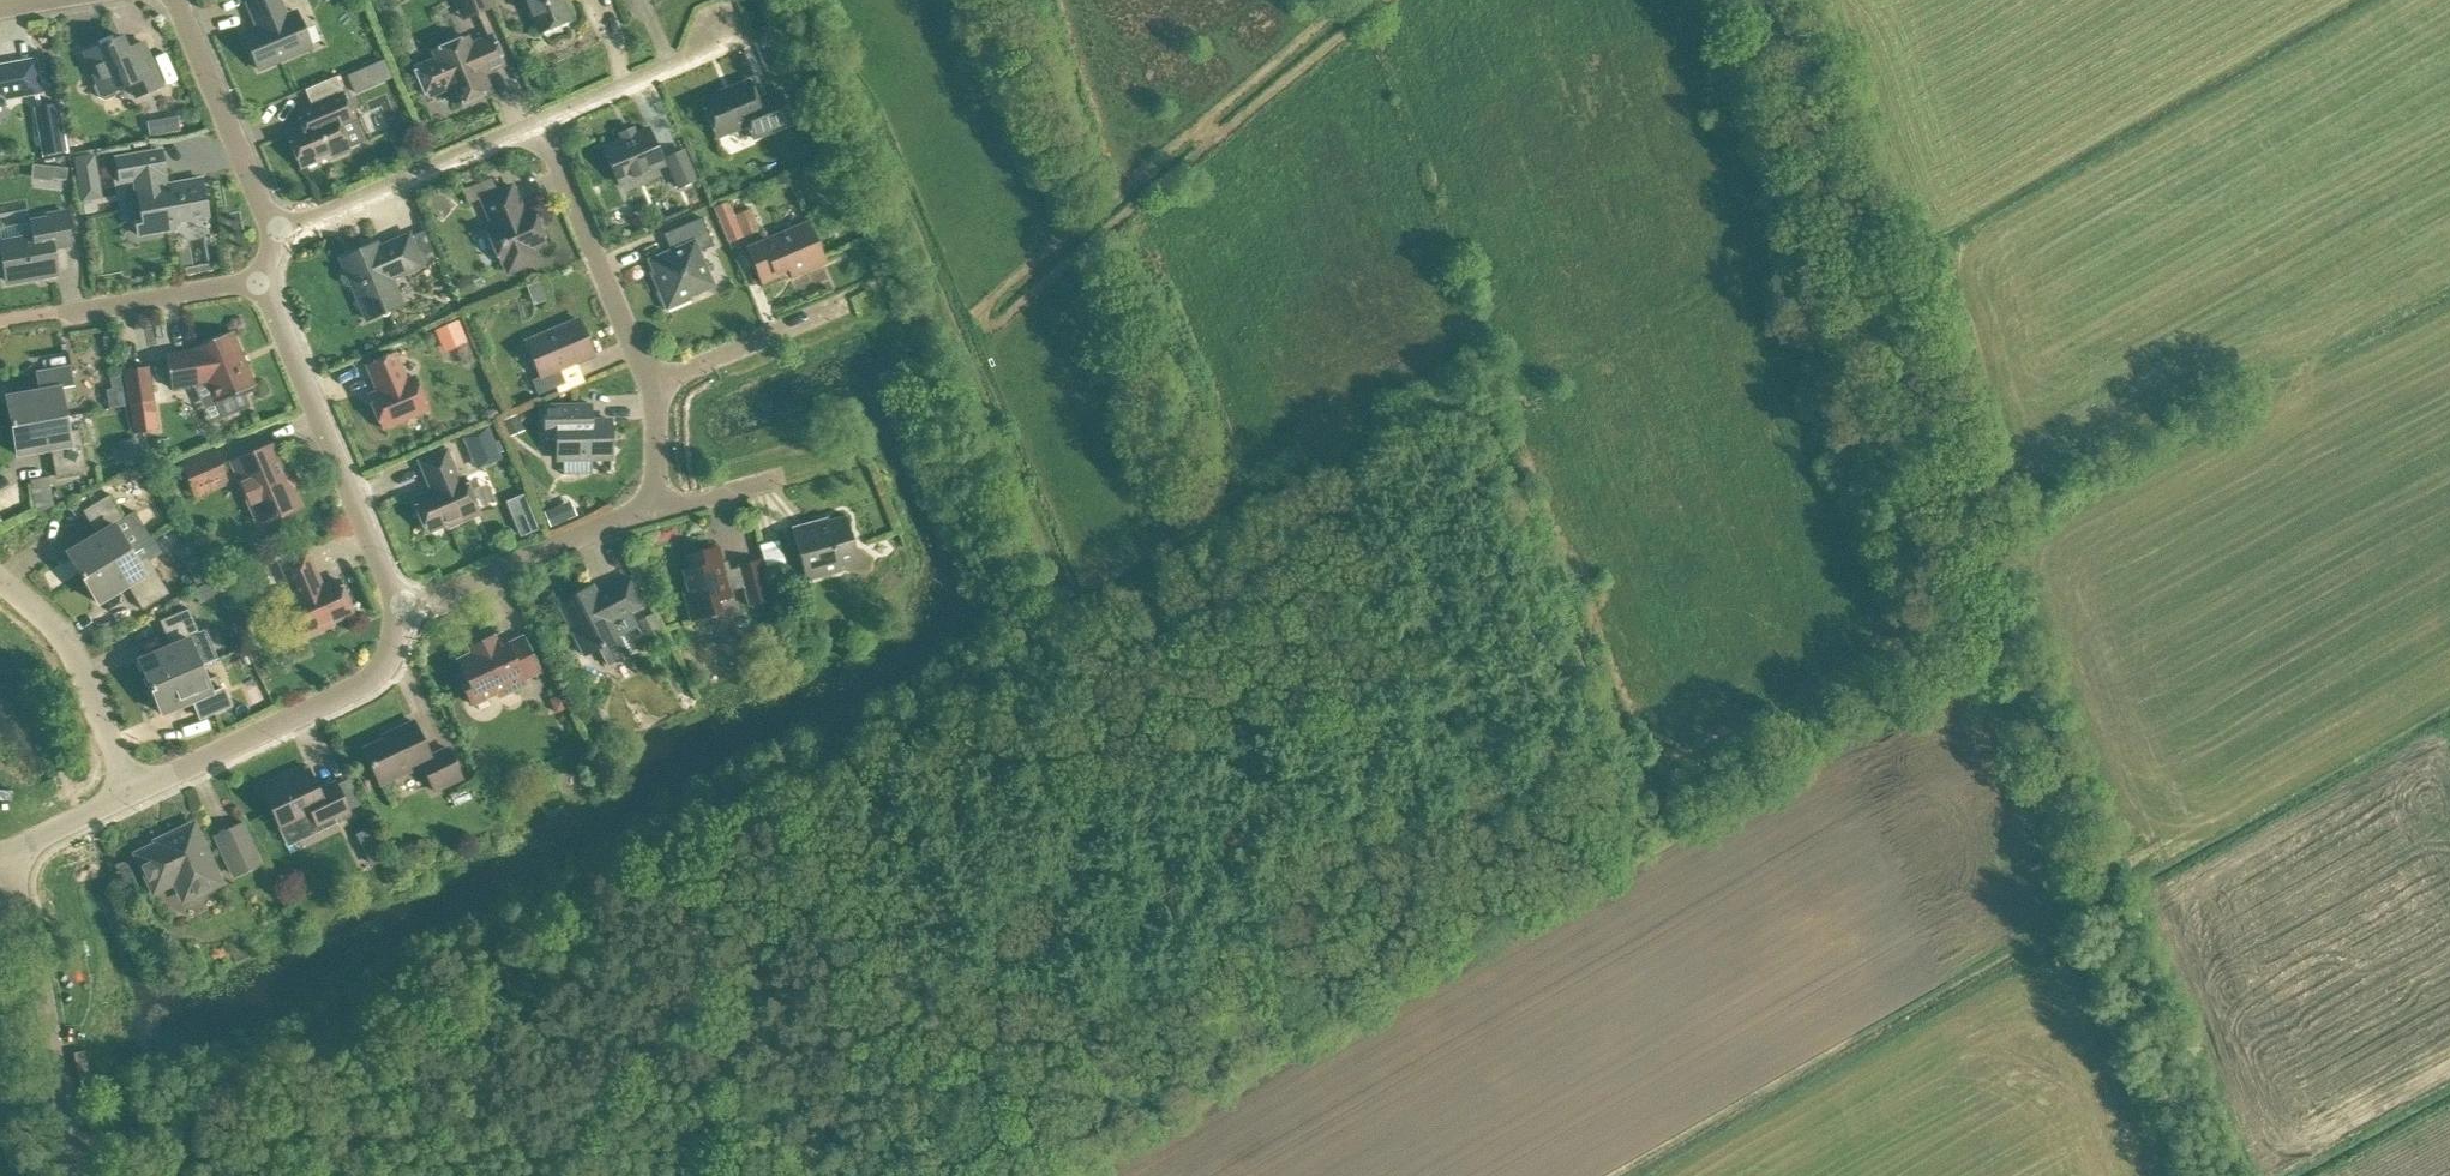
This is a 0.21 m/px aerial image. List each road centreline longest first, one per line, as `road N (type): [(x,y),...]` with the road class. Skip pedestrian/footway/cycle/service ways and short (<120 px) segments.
road 1 (residential): [(399,611),(260,281)]
road 2 (residential): [(128,791),(348,691),(387,654),(399,611)]
road 3 (unclassified): [(78,1175),(36,940),(0,860)]
road 4 (residential): [(657,390),(538,129)]
road 5 (residential): [(277,232),(538,129)]
road 6 (residential): [(399,611),(650,507)]
road 7 (unclassified): [(128,791),(81,665),(0,577)]
road 8 (residential): [(277,232),(174,0)]
road 9 (residential): [(538,129),(730,46)]
road 10 (residential): [(657,390),(837,309)]
road 11 (residential): [(69,313),(260,281)]
road 12 (unclassified): [(0,860),(128,791)]
road 13 (residential): [(650,507),(773,480)]

